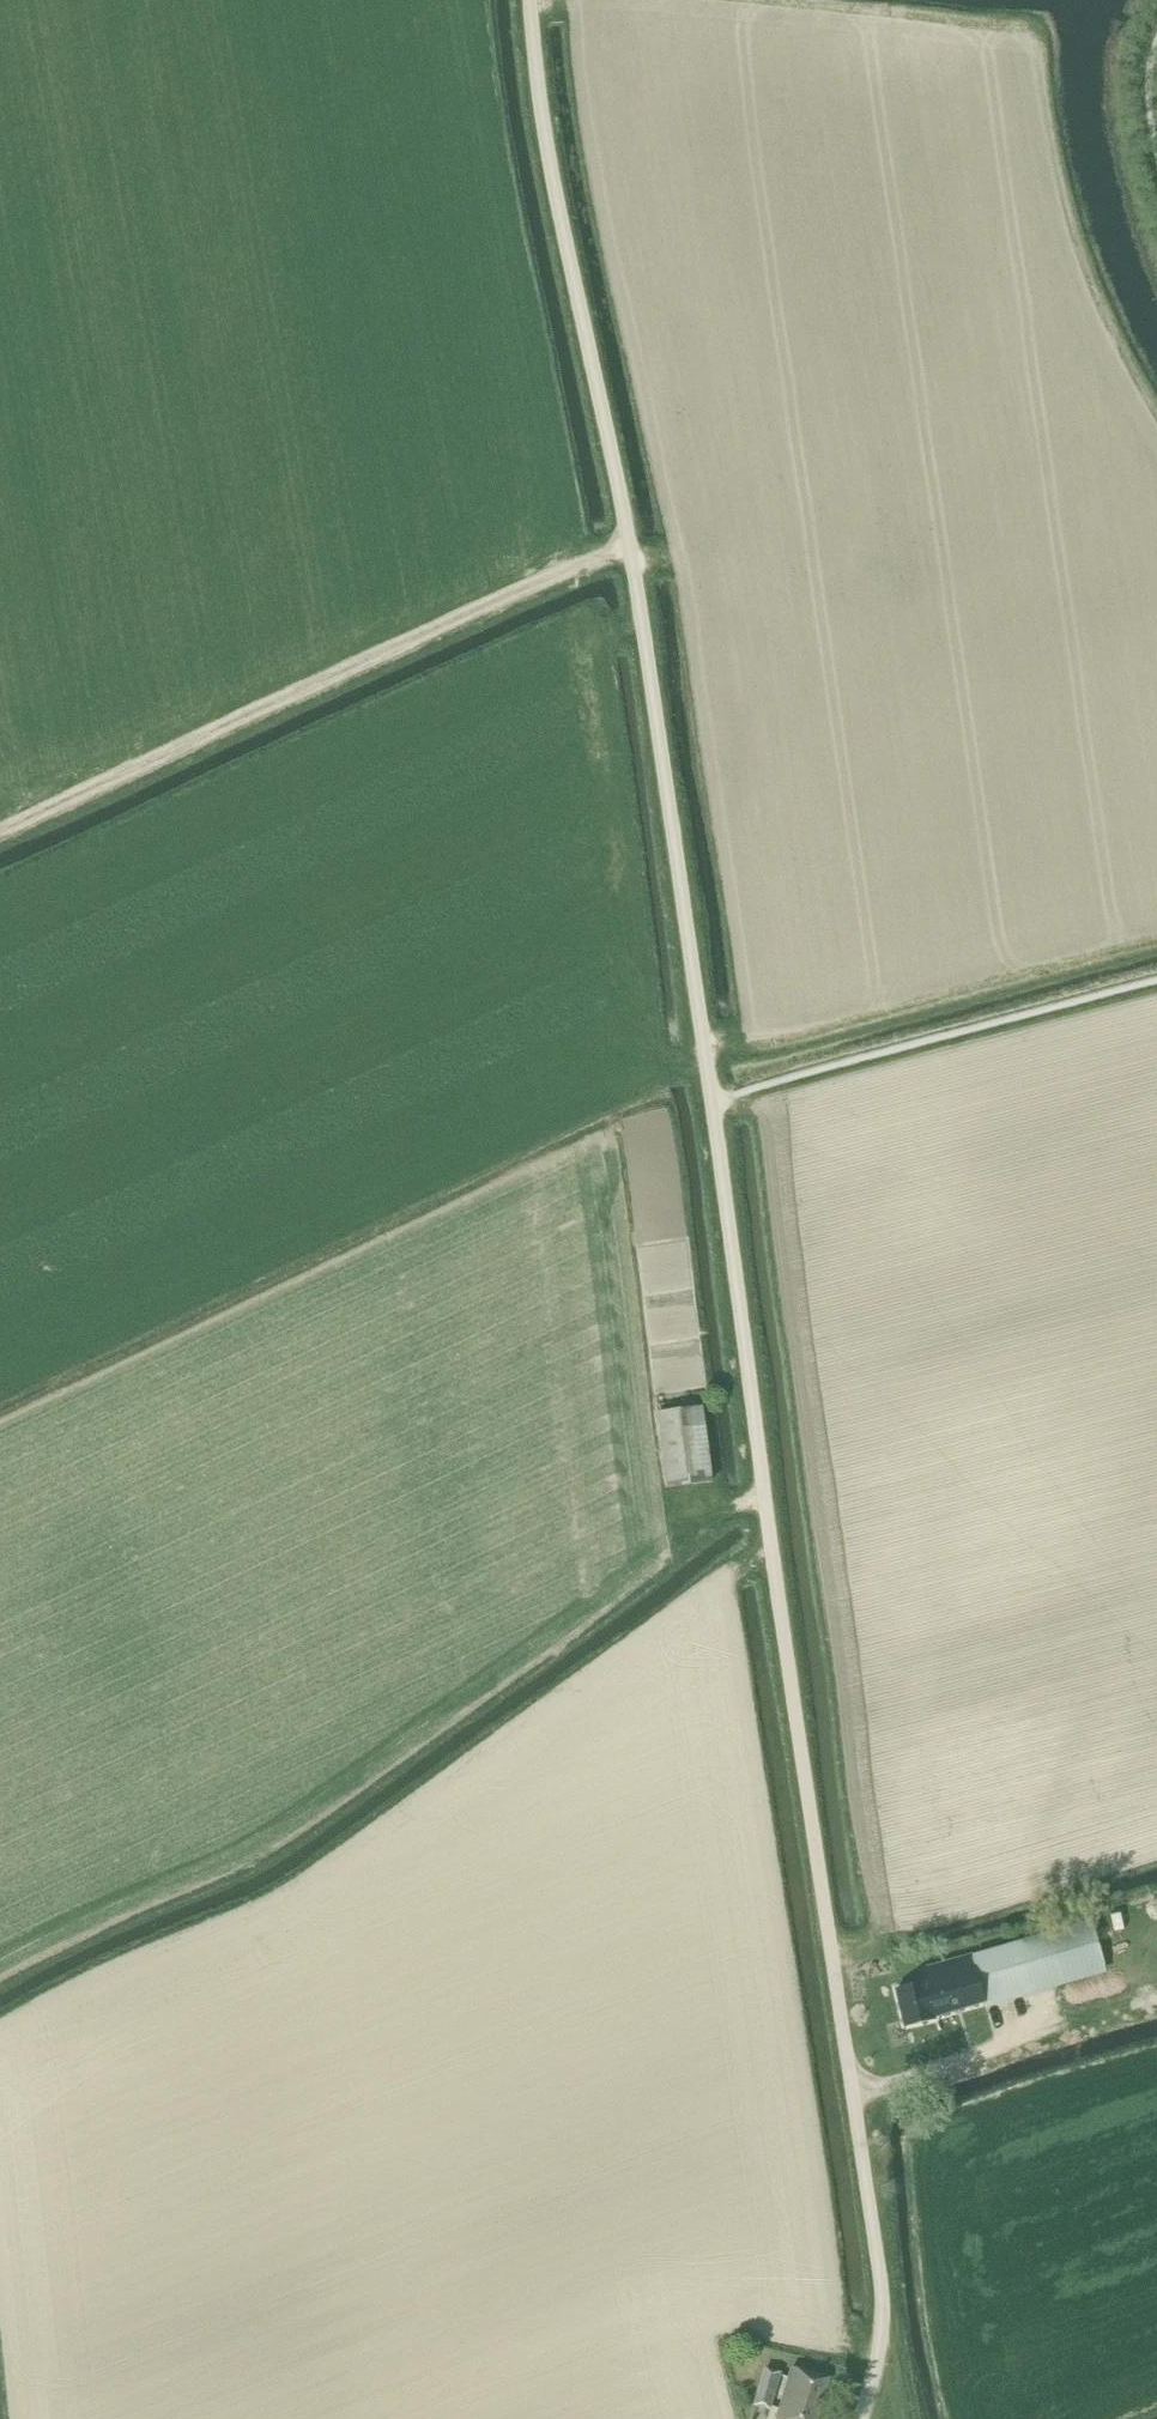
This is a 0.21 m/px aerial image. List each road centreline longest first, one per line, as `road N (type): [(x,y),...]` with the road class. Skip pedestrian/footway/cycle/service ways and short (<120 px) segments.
road 1 (unclassified): [(863,2418),(880,2358),(883,2305),(719,1100),(636,559),(548,142),(535,0)]

